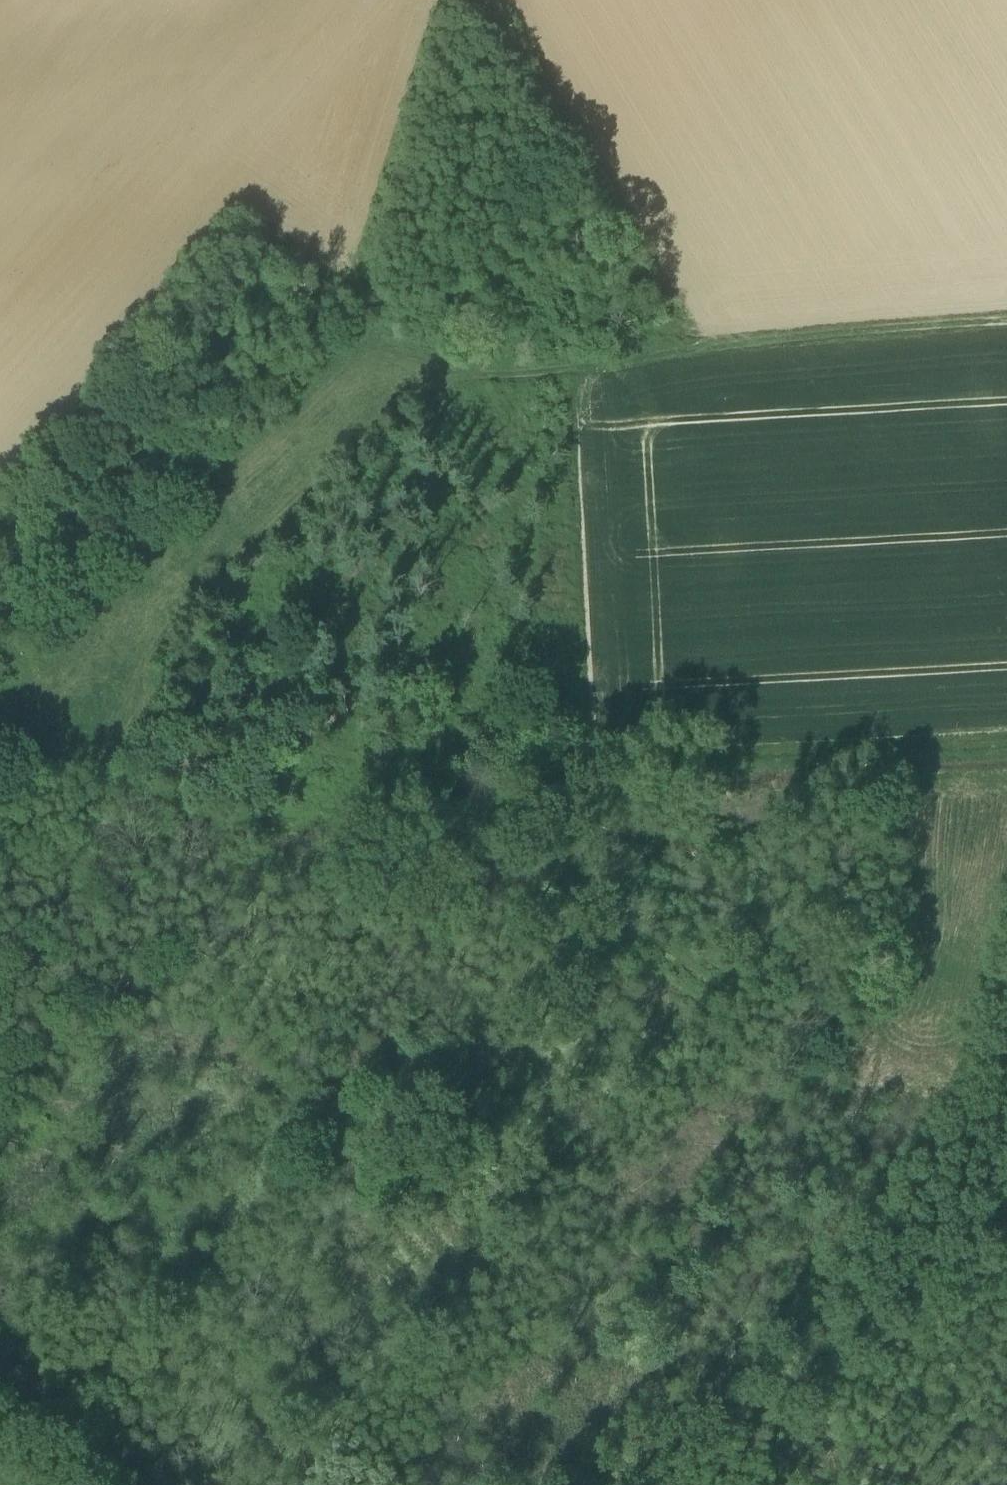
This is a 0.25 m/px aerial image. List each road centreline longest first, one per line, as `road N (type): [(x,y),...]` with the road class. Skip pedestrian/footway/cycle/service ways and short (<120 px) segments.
road 1 (track): [(1006,322),(526,356)]

